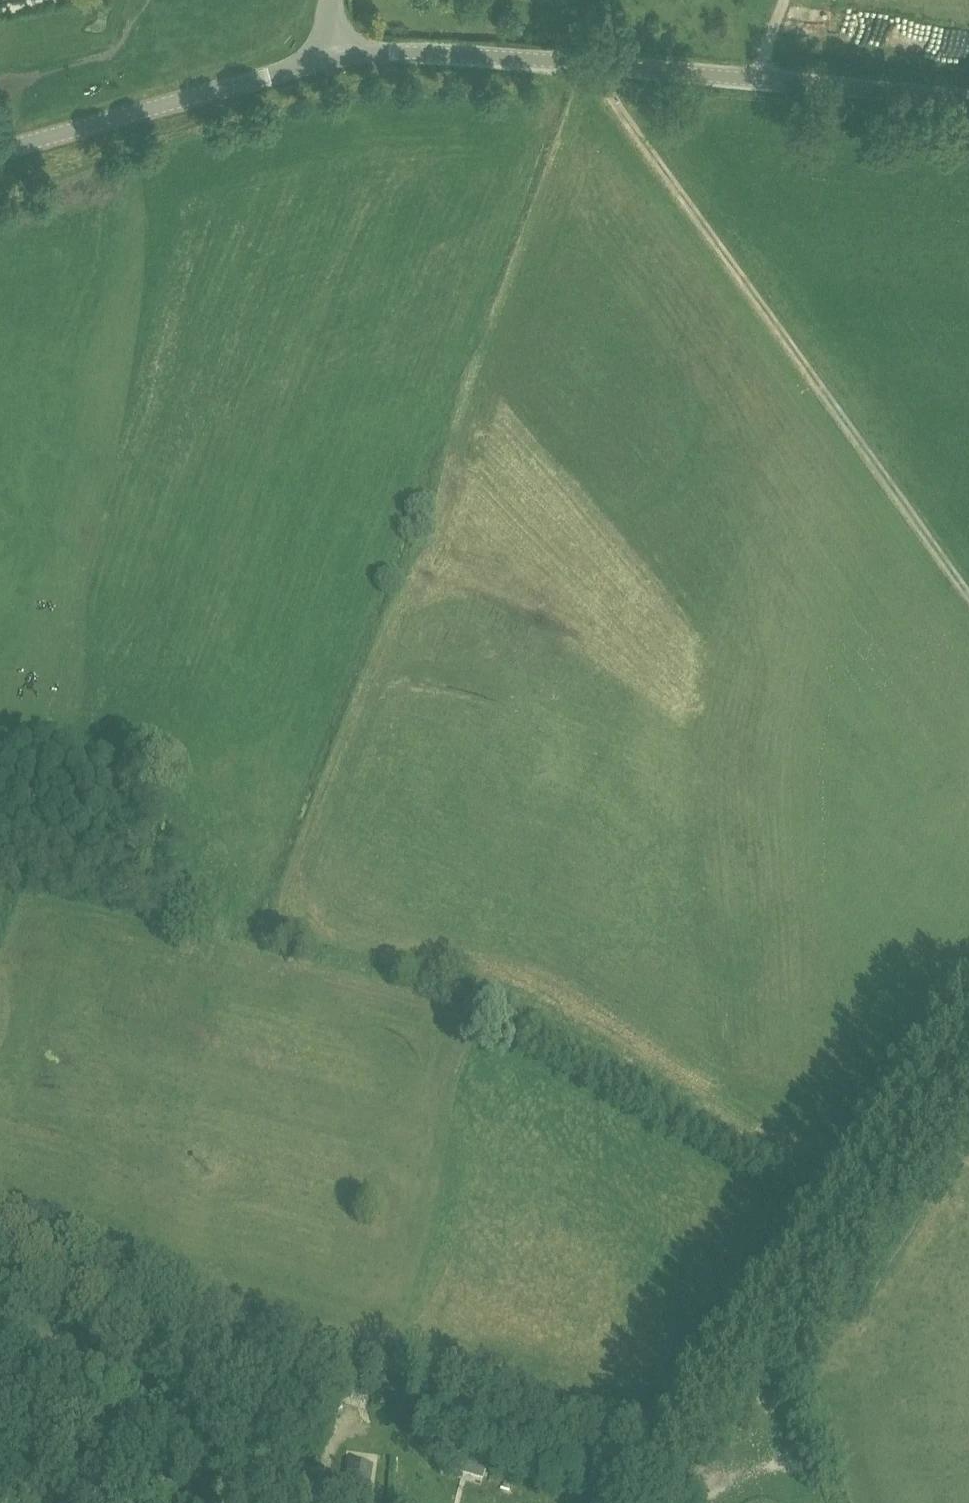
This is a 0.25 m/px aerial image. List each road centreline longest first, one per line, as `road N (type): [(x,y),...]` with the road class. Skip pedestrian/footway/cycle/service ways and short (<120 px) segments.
road 1 (track): [(968,595),(665,174),(597,64)]
road 2 (tertiary): [(329,63),(407,53),(597,64),(968,101)]
road 3 (tertiary): [(0,152),(329,63)]

